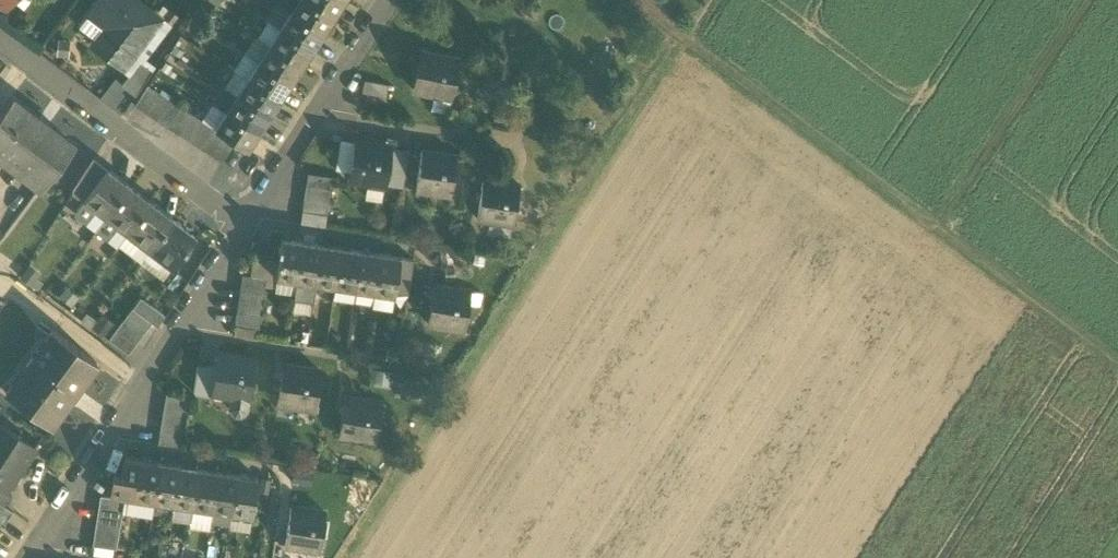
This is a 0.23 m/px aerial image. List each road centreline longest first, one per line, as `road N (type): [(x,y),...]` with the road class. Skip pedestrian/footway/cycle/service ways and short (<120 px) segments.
road 1 (track): [(634,0),(1117,361)]
road 2 (residential): [(31,557),(244,225)]
road 3 (residential): [(0,36),(244,225)]
road 4 (track): [(1090,0),(938,228)]
road 5 (residential): [(244,225),(391,0)]

